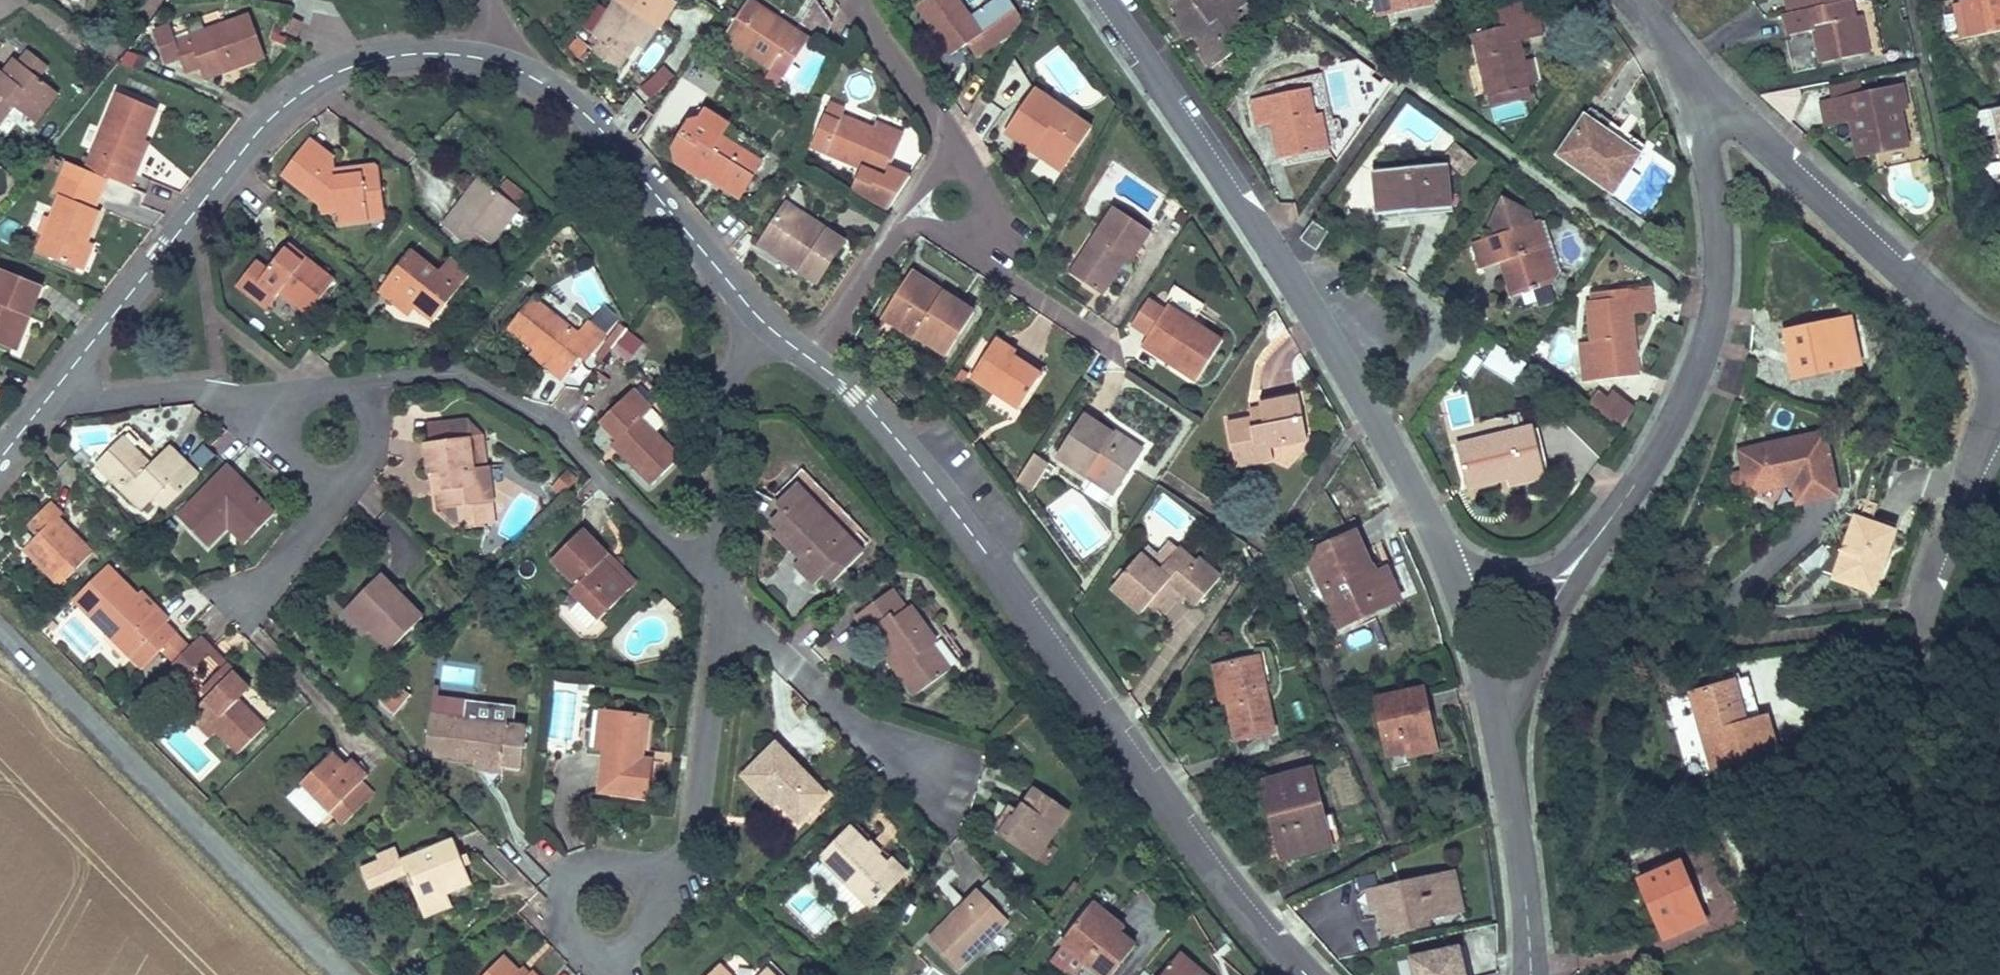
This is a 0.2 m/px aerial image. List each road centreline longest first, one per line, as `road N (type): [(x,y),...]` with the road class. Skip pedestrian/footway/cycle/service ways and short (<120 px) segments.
road 1 (residential): [(807,355),(892,434),(996,562),(1211,861),(1309,974)]
road 2 (residential): [(1104,0),(1394,447),(1453,581)]
road 3 (residential): [(56,386),(255,135),(313,86),(348,67),(409,54),(475,56),(514,67)]
road 4 (residential): [(341,974),(0,630)]
road 5 (residential): [(1703,97),(1702,147),(1715,225),(1714,317),(1674,422),(1592,542)]
road 6 (residential): [(721,590),(559,434),(471,381),(439,373),(355,397)]
road 7 (residential): [(1703,97),(1999,362)]
road 8 (residential): [(514,67),(545,80),(601,127),(767,326)]
road 9 (residential): [(1999,424),(1962,503),(1929,601),(1930,645),(1944,677),(1999,715)]
road 10 (residential): [(721,590),(694,837),(675,872),(649,886)]
road 11 (residential): [(953,782),(897,752),(842,708),(721,590)]
road 12 (residential): [(1488,690),(1524,870),(1530,974)]
road 13 (residential): [(767,326),(730,376),(716,419),(721,590)]
road 14 (residential): [(285,413),(196,392),(104,401),(56,386)]
road 15 (residential): [(649,886),(638,871),(603,859),(585,863),(560,889),(560,926),(586,952),(605,955)]
road 16 (residential): [(890,232),(927,228),(957,244),(979,238),(988,201),(962,153)]
road 17 (residential): [(1488,690),(1527,667),(1592,542)]
road 18 (residential): [(962,153),(856,0)]
road 19 (residential): [(240,607),(322,513),(334,478)]
road 20 (residential): [(807,355),(890,232)]
road 21 (residential): [(1592,542),(1536,575),(1453,581)]
road 22 (residential): [(1632,0),(1703,97)]

